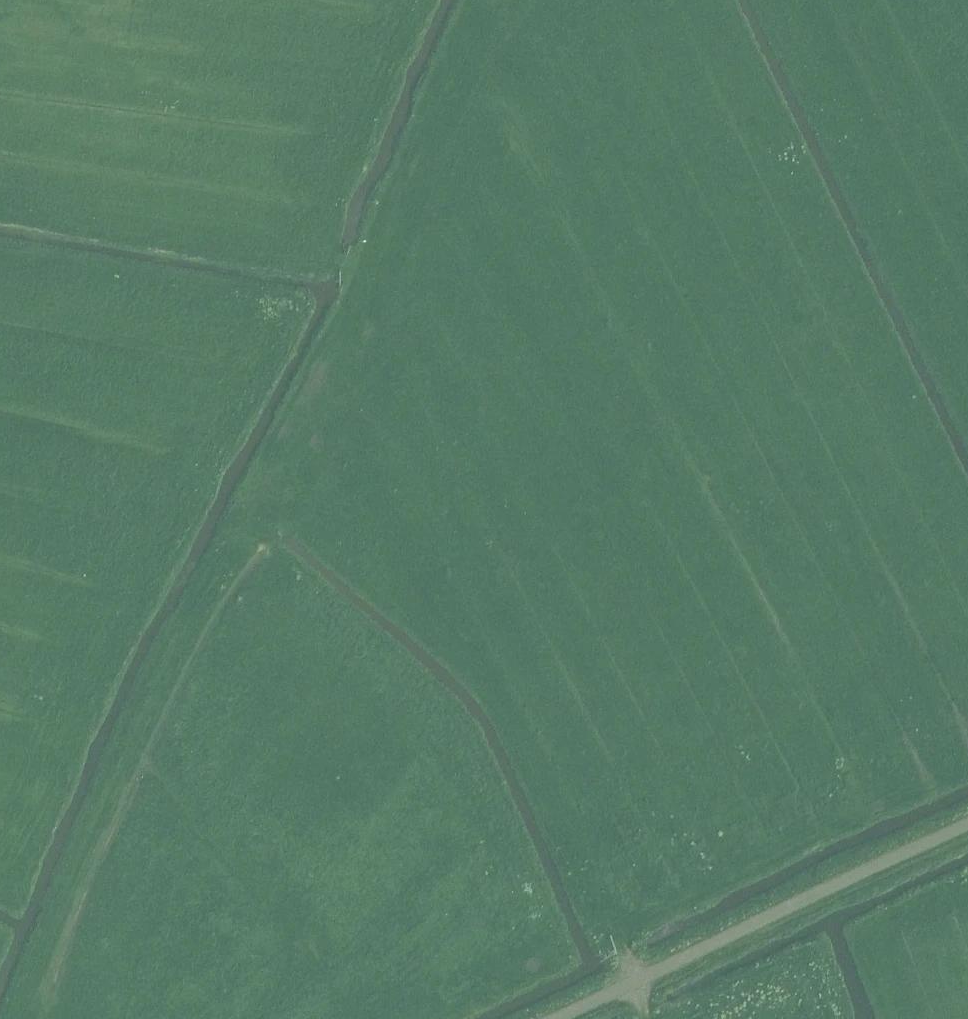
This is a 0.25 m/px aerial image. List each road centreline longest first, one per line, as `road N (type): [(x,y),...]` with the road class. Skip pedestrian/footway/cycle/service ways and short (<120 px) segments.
road 1 (unclassified): [(559,1018),(967,825)]

